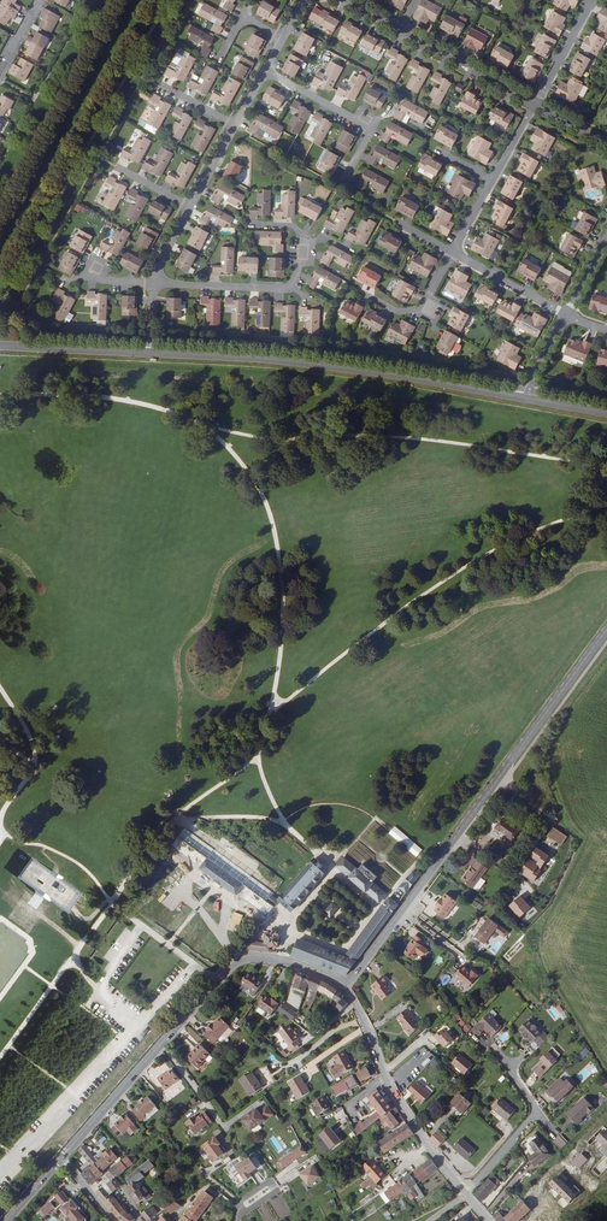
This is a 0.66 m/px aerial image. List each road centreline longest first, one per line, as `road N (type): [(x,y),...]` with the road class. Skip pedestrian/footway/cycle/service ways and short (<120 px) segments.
road 1 (unclassified): [(606,630),(346,983)]
road 2 (secondary): [(520,398),(337,368),(147,353)]
road 3 (unclassified): [(346,983),(288,961),(237,961),(62,1157)]
road 4 (residential): [(468,1196),(395,1096),(346,983)]
road 5 (residential): [(158,283),(287,289),(307,240)]
road 6 (residential): [(264,71),(370,128),(343,177)]
road 7 (residential): [(534,105),(399,32)]
road 8 (secondary): [(147,353),(0,346)]
road 9 (residential): [(452,254),(565,314)]
road 10 (residential): [(452,254),(421,308),(401,313),(362,293)]

